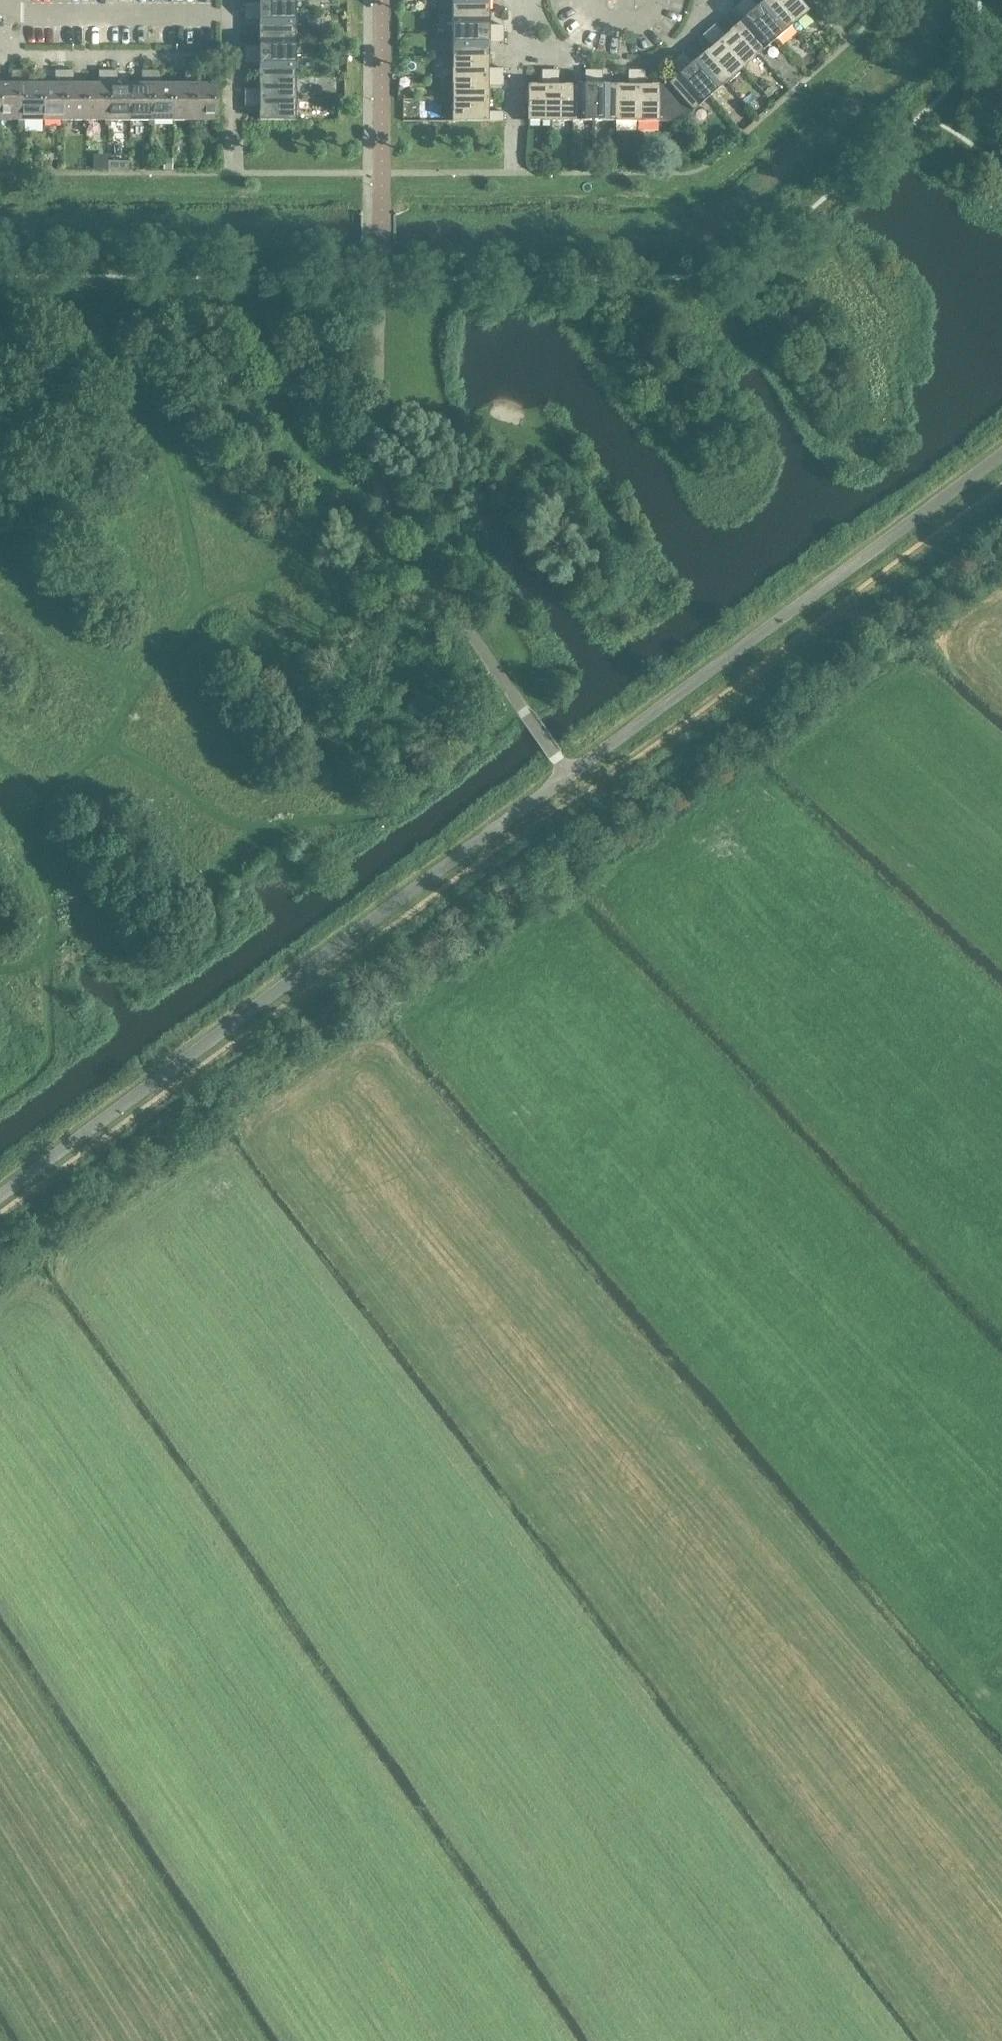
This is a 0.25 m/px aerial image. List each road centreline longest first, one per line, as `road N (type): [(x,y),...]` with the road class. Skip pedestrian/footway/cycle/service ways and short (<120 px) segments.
road 1 (track): [(523,707),(388,814),(247,825),(205,848),(198,867),(217,917),(208,944),(163,973),(143,969),(123,931),(89,910),(51,918),(19,969),(46,1040),(40,1061),(0,1097)]
road 2 (residential): [(0,13),(227,16)]

